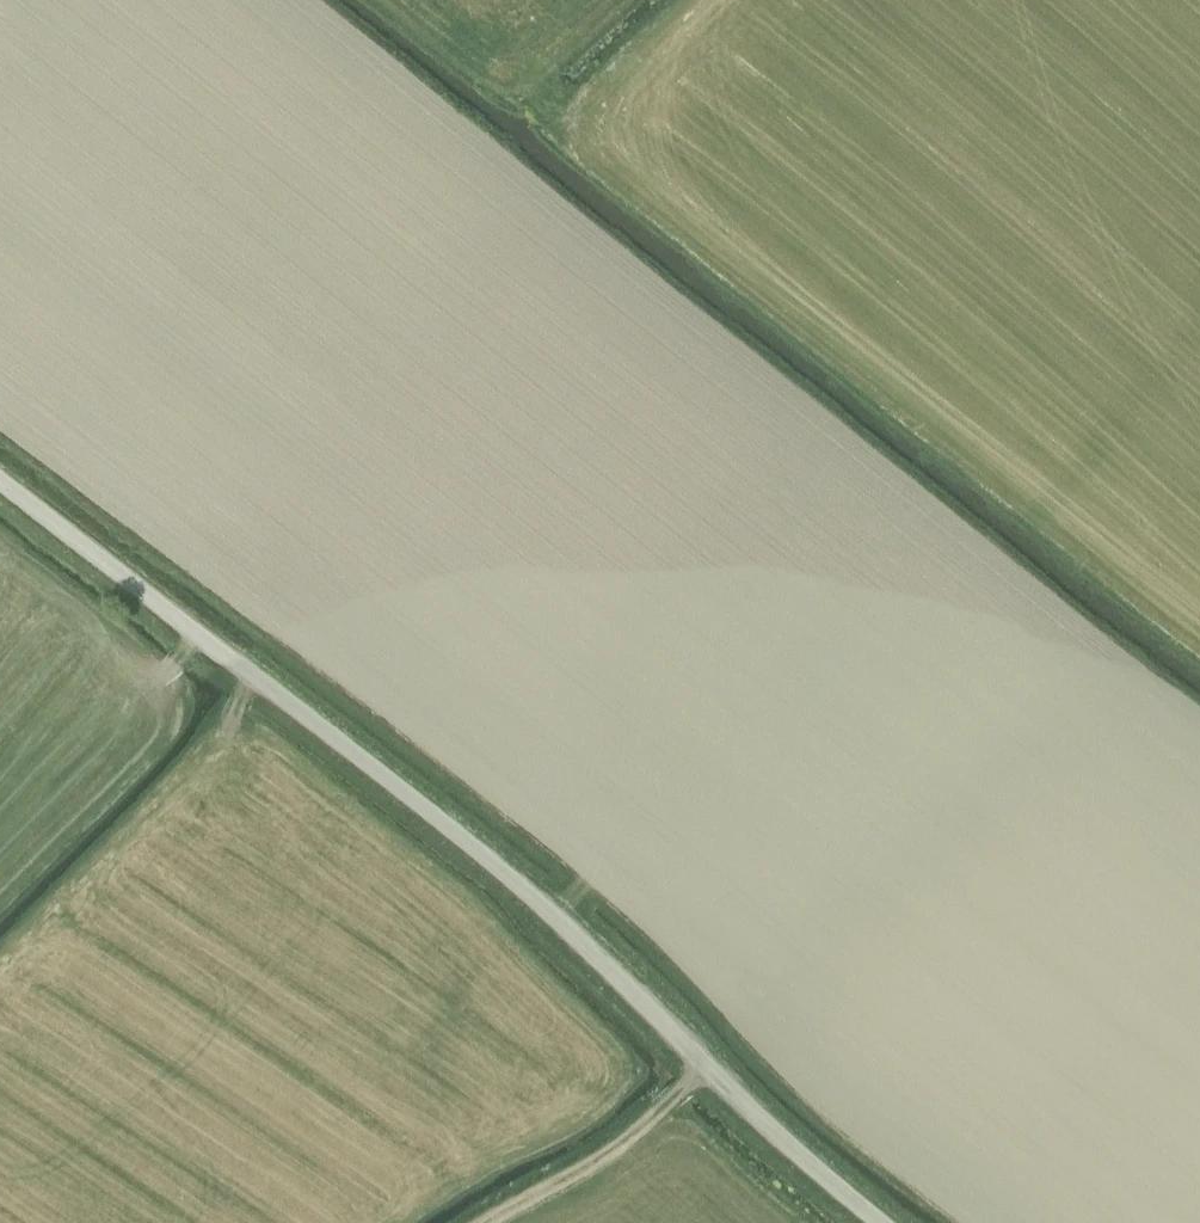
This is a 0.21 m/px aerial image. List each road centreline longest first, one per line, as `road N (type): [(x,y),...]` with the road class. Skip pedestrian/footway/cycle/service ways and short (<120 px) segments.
road 1 (tertiary): [(881,1222),(780,1139),(549,911),(0,481)]
road 2 (track): [(716,1077),(603,1171),(504,1222)]

